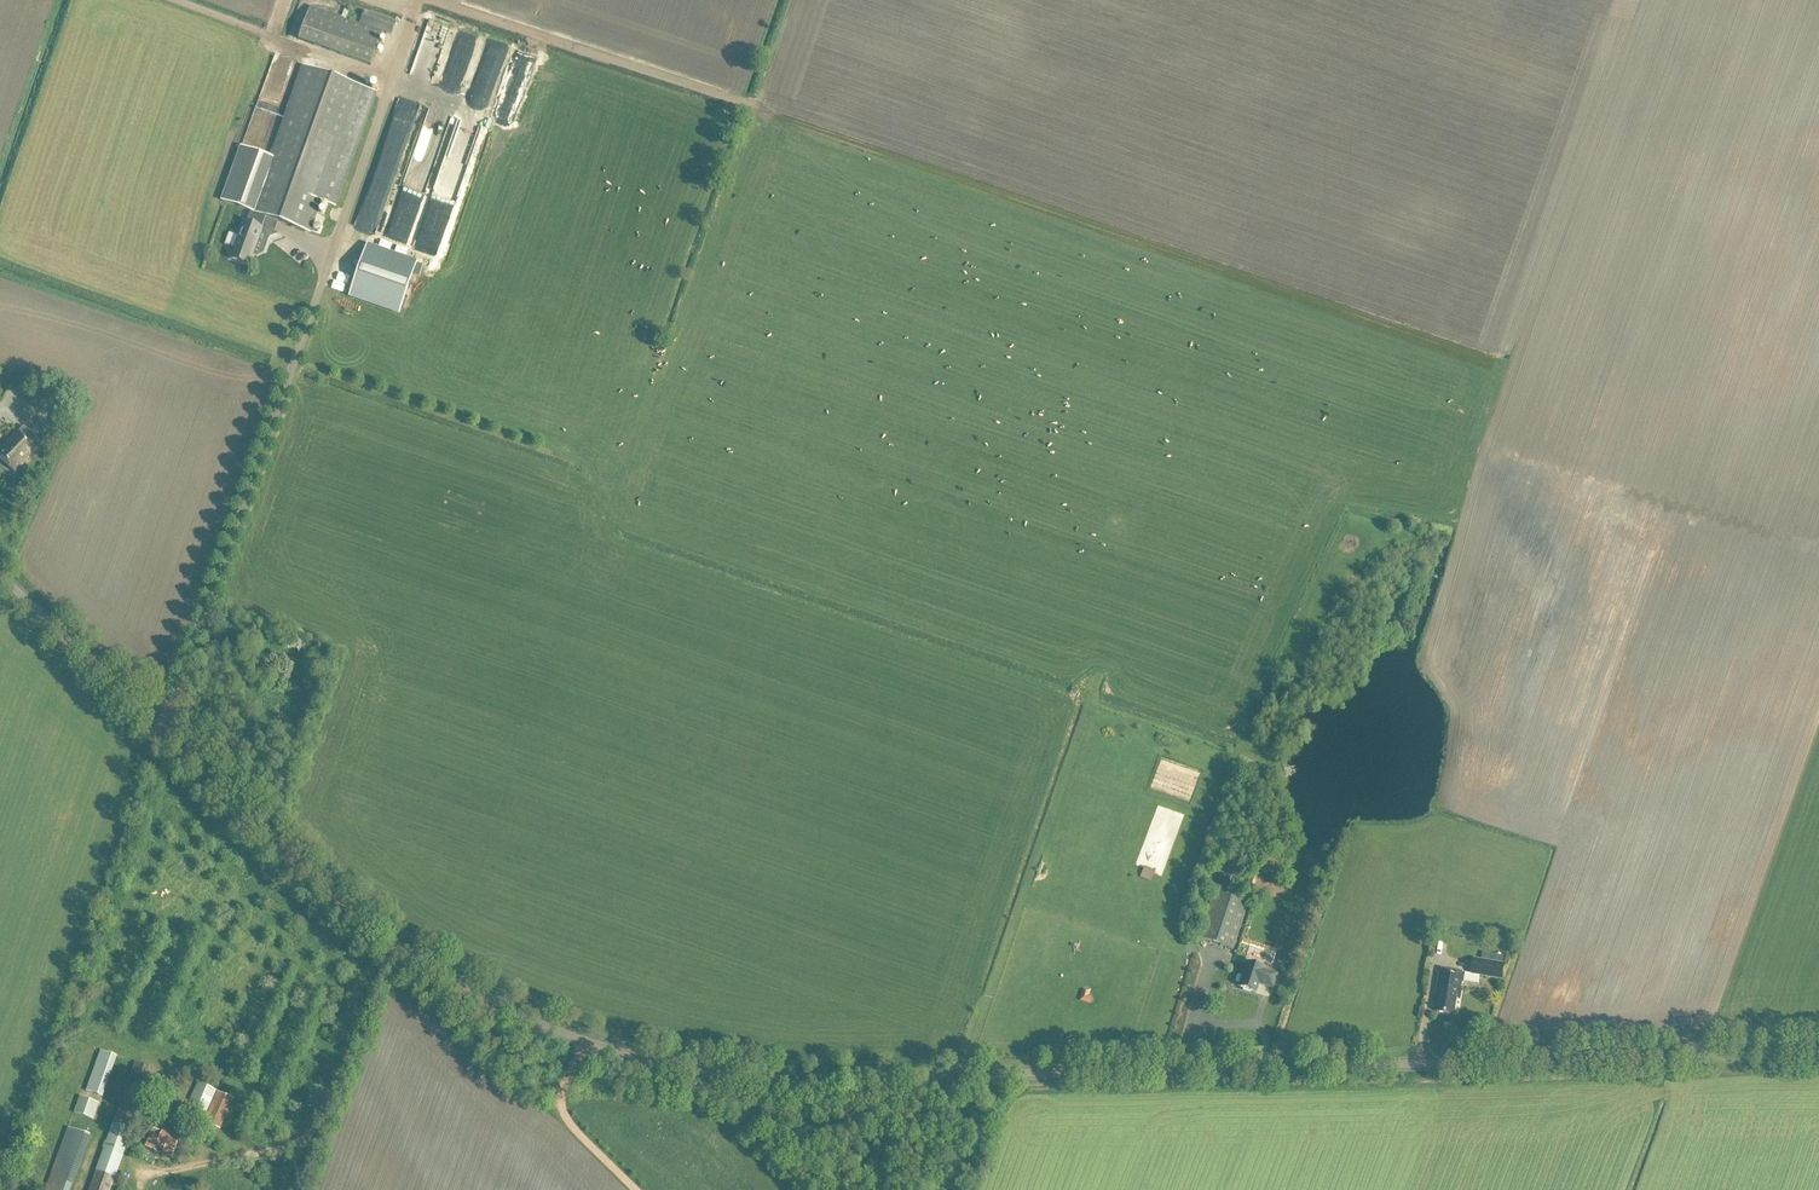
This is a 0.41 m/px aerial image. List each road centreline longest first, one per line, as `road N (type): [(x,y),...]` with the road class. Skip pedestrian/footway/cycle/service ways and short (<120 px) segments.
road 1 (tertiary): [(1818,1055),(802,1080),(653,1059),(546,1026),(400,948),(0,576)]
road 2 (track): [(142,1189),(154,1176),(292,1147),(313,1135),(378,976),(400,948)]
road 3 (track): [(1706,1058),(1818,725)]
road 4 (track): [(449,979),(510,1056),(559,1099)]
road 5 (track): [(635,1189),(565,1120),(559,1099)]

